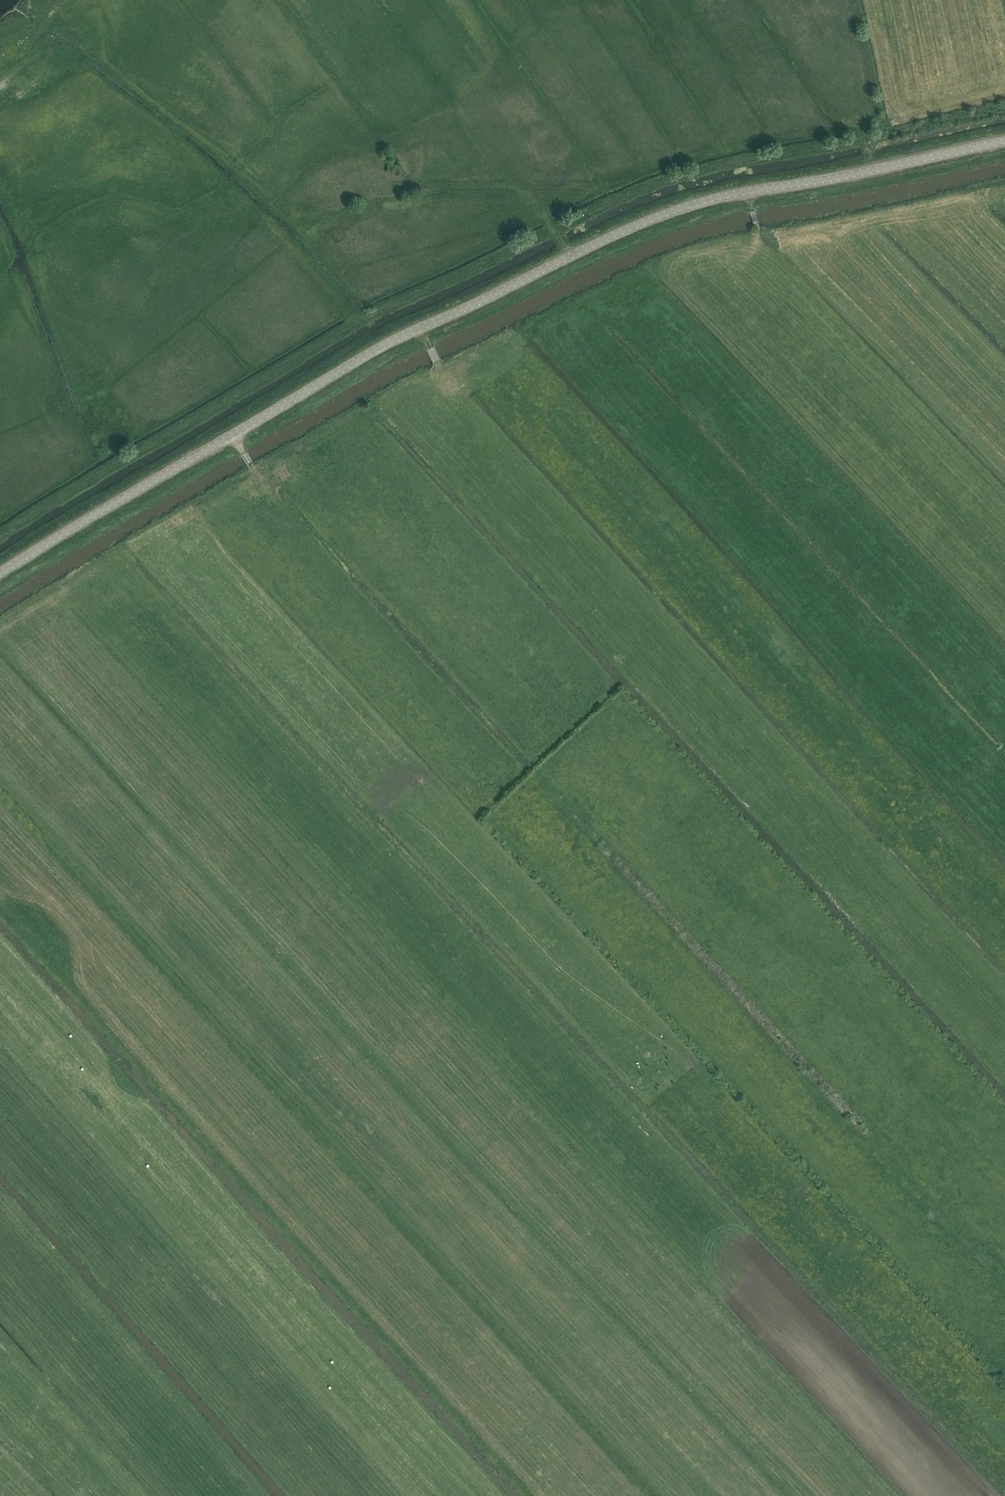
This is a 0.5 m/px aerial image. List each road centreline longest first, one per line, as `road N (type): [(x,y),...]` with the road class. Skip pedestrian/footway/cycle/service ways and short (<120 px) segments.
road 1 (unclassified): [(0,575),(385,343),(652,218),(1004,140)]

